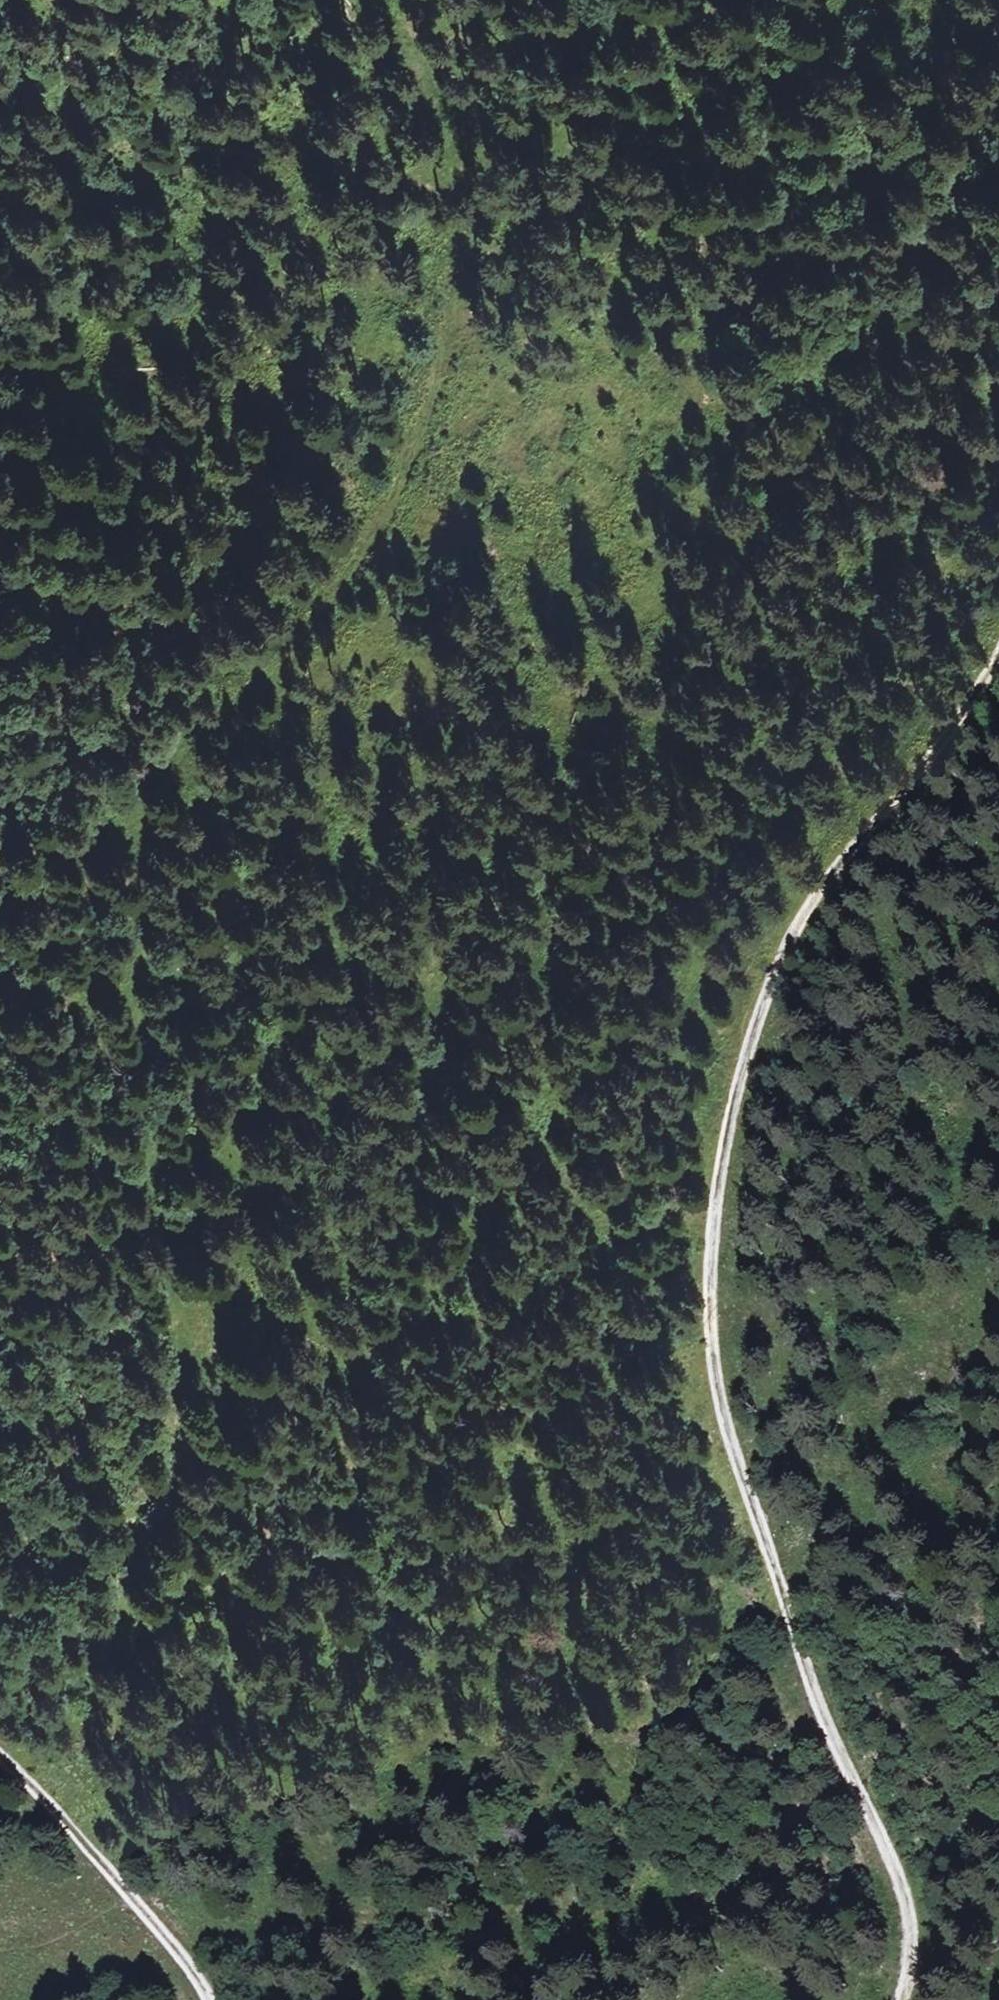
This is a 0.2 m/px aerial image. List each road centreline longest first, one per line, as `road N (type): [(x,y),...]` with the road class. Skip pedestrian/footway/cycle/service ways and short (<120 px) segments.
road 1 (track): [(901,1999),(912,1963),(906,1893),(822,1718),(748,1498),(709,1340),(708,1258),(743,1063),(783,960),(826,879),(998,664)]
road 2 (track): [(0,1756),(55,1807),(210,1999)]

